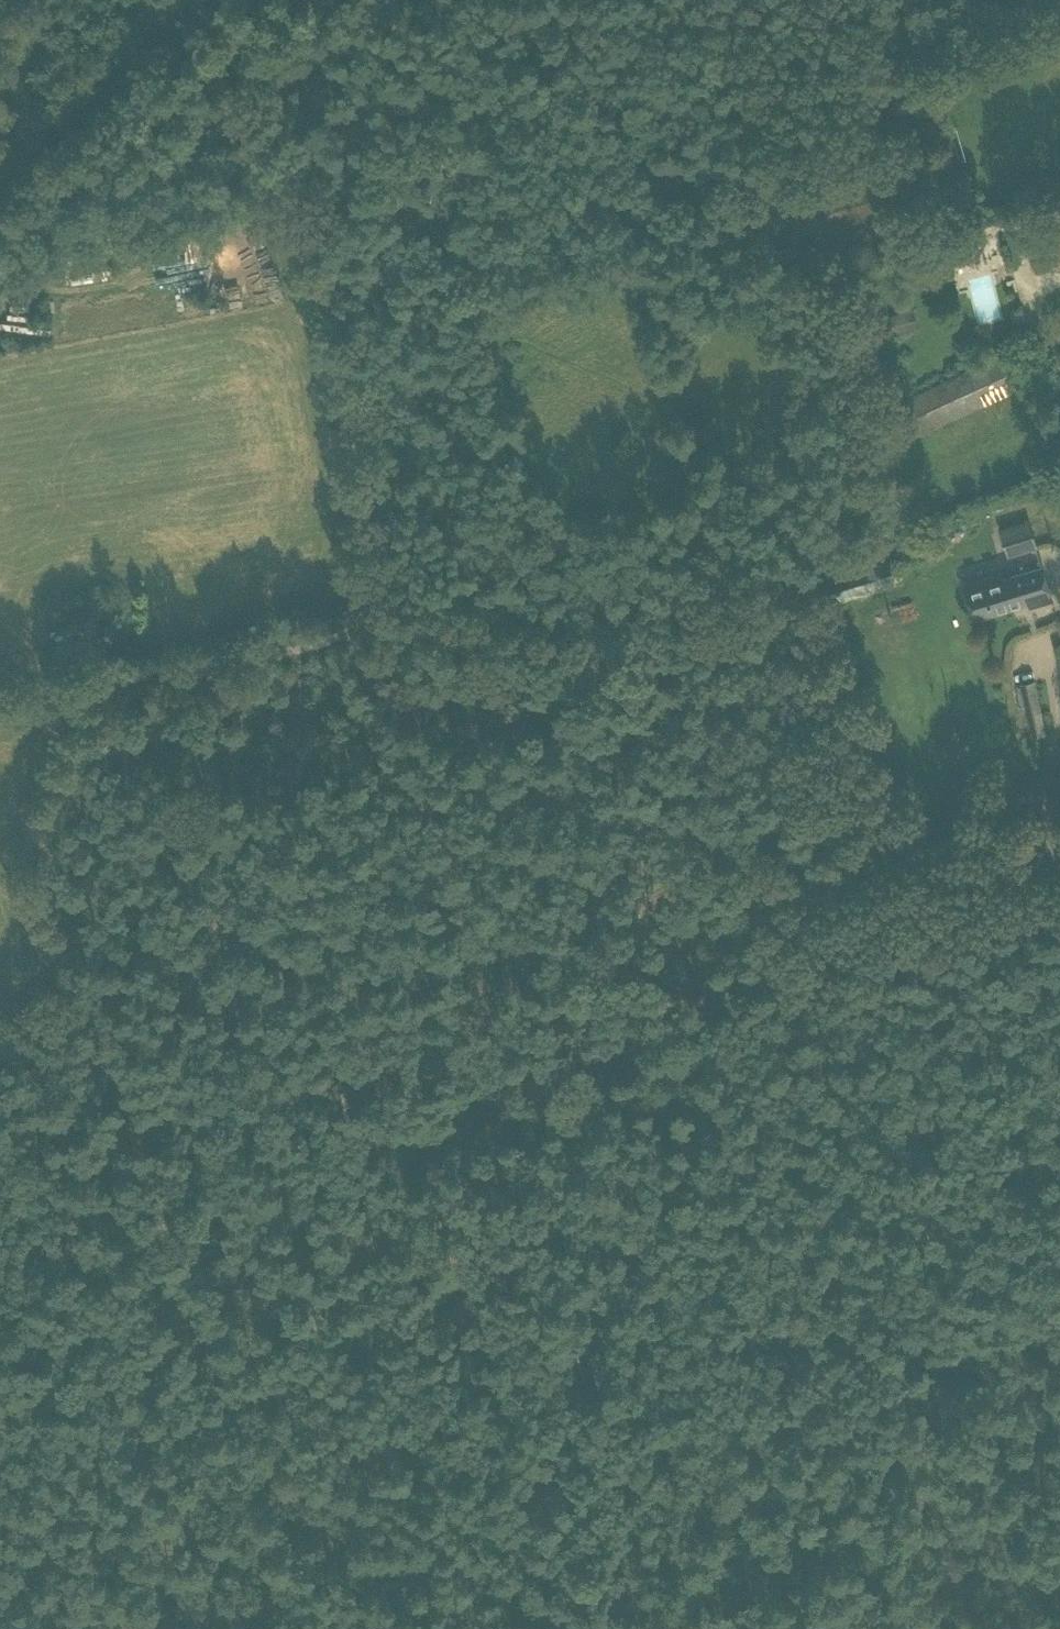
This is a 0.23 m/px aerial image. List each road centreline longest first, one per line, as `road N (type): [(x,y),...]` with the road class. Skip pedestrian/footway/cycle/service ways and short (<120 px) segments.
road 1 (track): [(0,721),(121,707),(353,627),(369,615),(371,573),(343,389),(248,152),(246,113),(269,81),(375,0)]
road 2 (track): [(121,707),(81,743),(36,819),(35,894),(94,1024),(225,1399),(0,1523)]
road 3 (track): [(225,1399),(315,1363),(452,1622)]
road 4 (track): [(1059,1302),(856,1628)]
road 5 (track): [(147,1442),(233,1628)]

